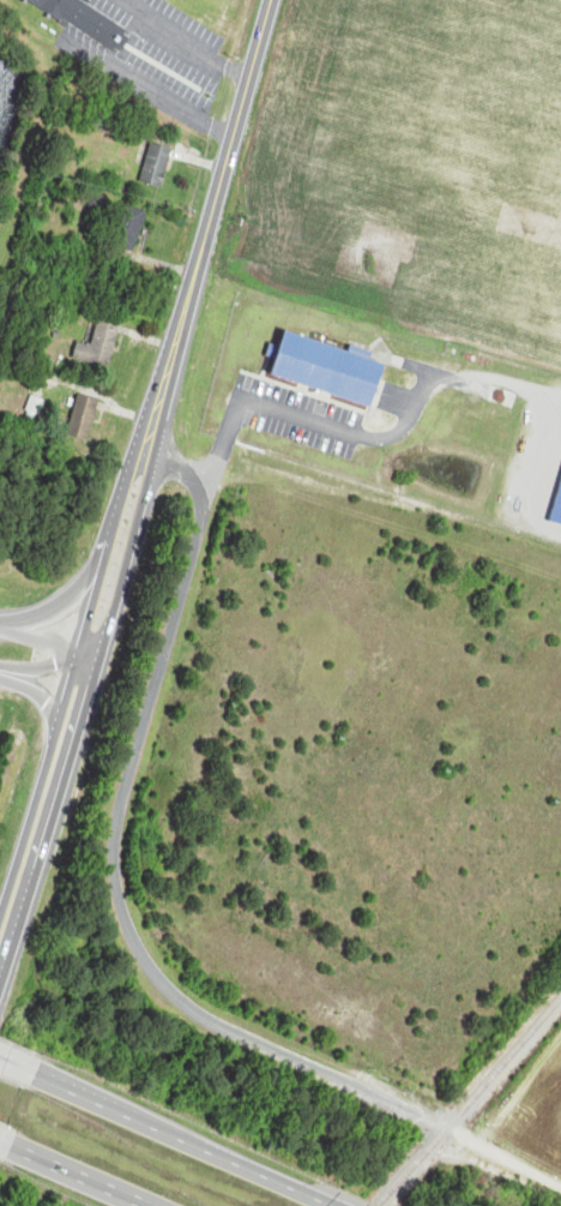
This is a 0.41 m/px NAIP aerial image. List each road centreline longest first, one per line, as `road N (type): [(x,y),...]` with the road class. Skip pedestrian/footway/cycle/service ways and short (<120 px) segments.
road 1 (secondary): [(0,955),(272,0)]
road 2 (residential): [(146,452),(179,467),(204,506),(115,835),(128,929),(151,970),(205,1016),(403,1109)]
road 3 (motorway): [(333,1200),(14,1054)]
road 4 (motorway): [(0,1133),(169,1205)]

